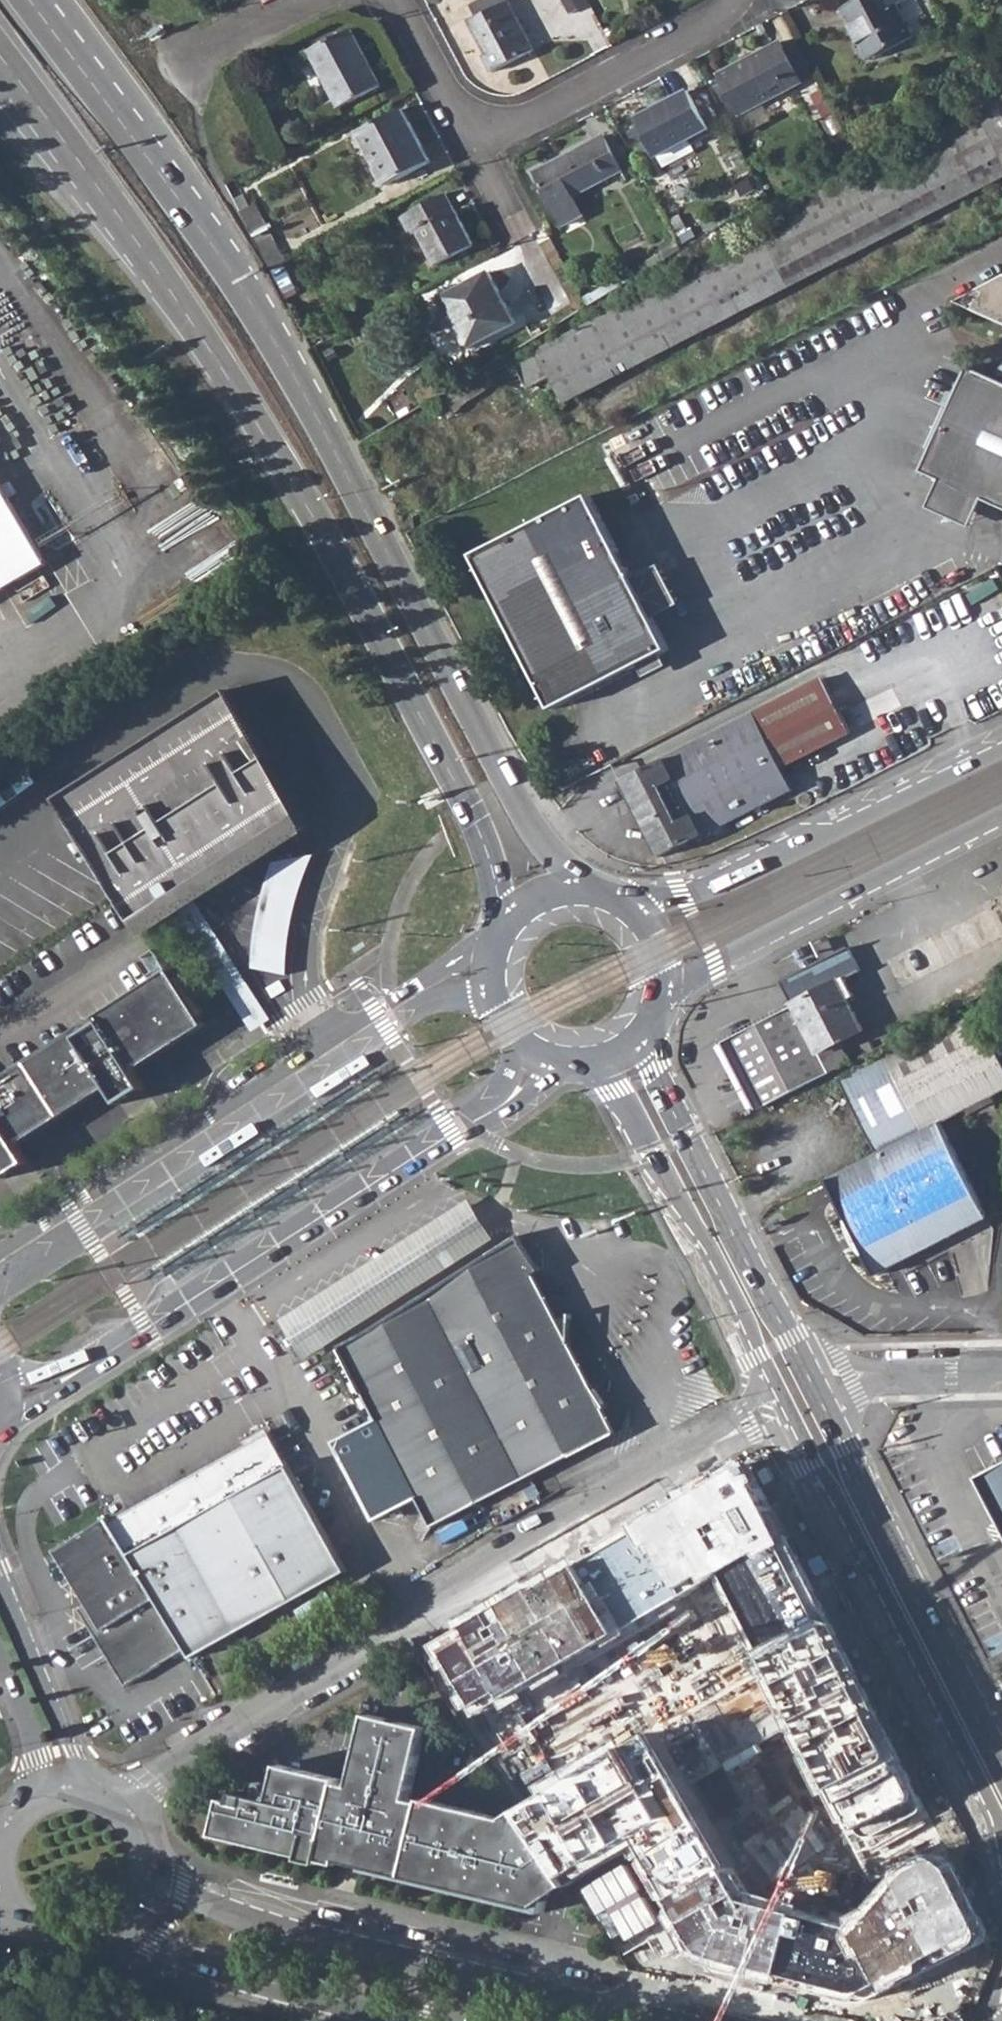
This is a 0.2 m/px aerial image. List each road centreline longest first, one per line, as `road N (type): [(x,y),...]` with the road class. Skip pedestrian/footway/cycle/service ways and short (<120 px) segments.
road 1 (trunk): [(583,887),(515,800),(267,328),(39,8)]
road 2 (trunk): [(0,54),(156,268),(325,535),(467,806),(494,874),(502,928)]
road 3 (residential): [(125,1801),(429,1607),(779,1402)]
road 4 (residential): [(5,1398),(83,1369),(473,1118),(539,1062)]
road 5 (residential): [(496,940),(0,1249)]
road 6 (secondary): [(661,2020),(247,1924),(154,1865)]
road 7 (primary): [(779,1402),(1001,1843)]
road 8 (primary): [(1001,1772),(811,1379)]
road 9 (secondary): [(1001,745),(719,890),(642,910)]
road 10 (primary): [(597,1070),(652,1152),(779,1402)]
road 11 (secondary): [(670,1000),(717,965),(1001,820)]
road 12 (primary): [(811,1379),(646,1045)]
road 13 (secondary): [(126,1925),(191,1961),(433,2020)]
road 14 (residential): [(472,147),(718,20),(739,0)]
road 15 (residential): [(811,1379),(1001,1370)]
road 16 (residential): [(61,1783),(0,1622)]
road 17 (residential): [(394,0),(472,147)]
road 18 (secondary): [(0,1897),(32,1933),(64,1943),(97,1941),(126,1925)]
road 19 (primary): [(496,940),(487,975),(493,1011),(506,1036),(539,1062)]
road 20 (residential): [(191,56),(306,0)]

